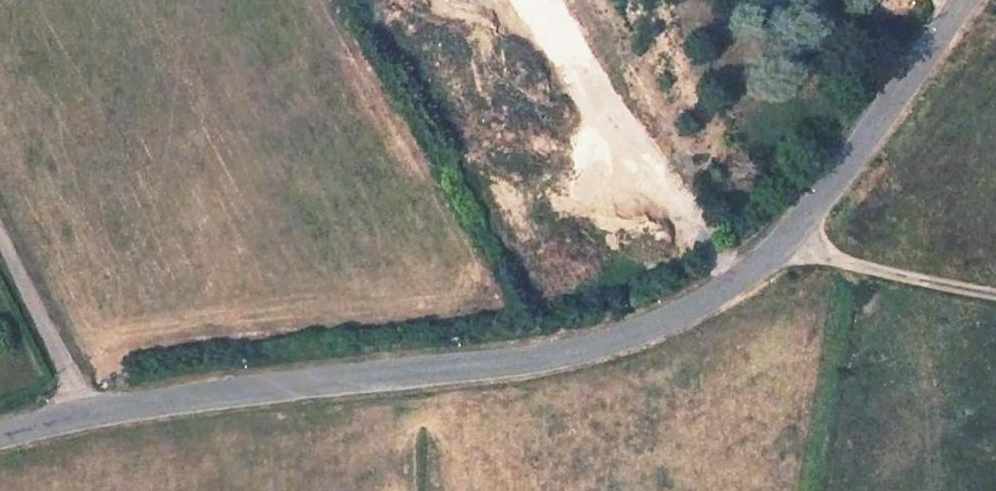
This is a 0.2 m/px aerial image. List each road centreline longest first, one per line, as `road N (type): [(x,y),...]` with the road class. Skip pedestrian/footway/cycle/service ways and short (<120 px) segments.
road 1 (unclassified): [(81,415),(577,353),(681,316),(750,279),(791,237),(965,0)]
road 2 (track): [(995,294),(866,270),(791,237)]
road 3 (residential): [(81,415),(0,247)]

